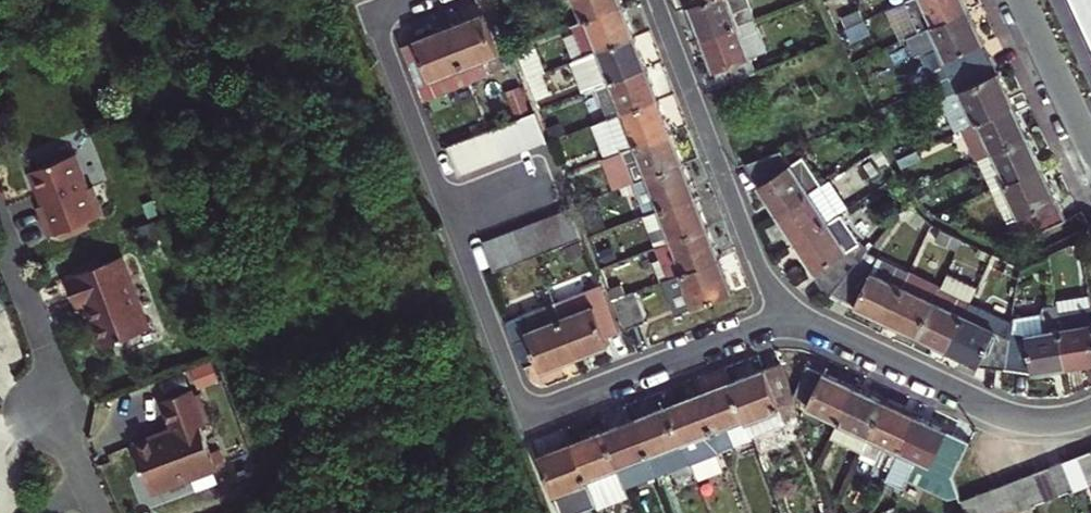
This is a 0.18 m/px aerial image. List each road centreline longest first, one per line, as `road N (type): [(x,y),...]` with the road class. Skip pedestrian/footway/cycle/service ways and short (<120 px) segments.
road 1 (unclassified): [(526,419),(372,14)]
road 2 (residential): [(651,0),(781,322)]
road 3 (residential): [(781,322),(815,326),(1009,415),(1046,422),(1090,412)]
road 4 (residential): [(99,512),(0,235)]
road 5 (residential): [(781,322),(526,419)]
road 6 (residential): [(1019,0),(1090,151)]

